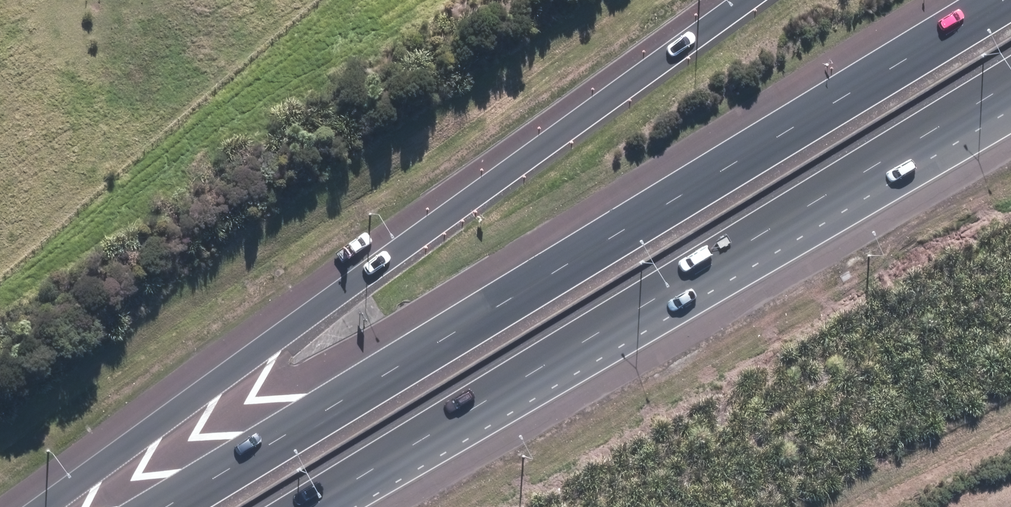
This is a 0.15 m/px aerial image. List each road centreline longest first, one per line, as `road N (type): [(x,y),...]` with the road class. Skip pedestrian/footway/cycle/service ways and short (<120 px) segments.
road 1 (motorway): [(153,506),(993,0)]
road 2 (motorway): [(52,506),(723,0)]
road 3 (motorway): [(1010,82),(304,506)]

